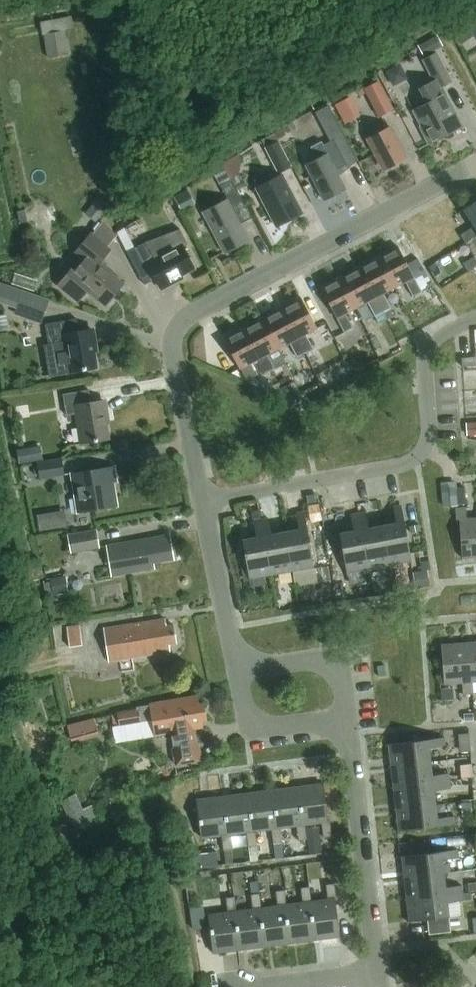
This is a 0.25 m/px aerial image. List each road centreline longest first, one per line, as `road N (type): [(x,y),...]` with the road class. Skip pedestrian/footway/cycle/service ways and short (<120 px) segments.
road 1 (unclassified): [(200,506),(411,465),(425,449),(421,366),(430,346),(475,321)]
road 2 (unclassified): [(475,167),(184,319)]
road 3 (unclassified): [(373,978),(346,724)]
road 4 (unclassified): [(200,506),(168,352),(184,319)]
road 5 (unclassified): [(232,668),(200,506)]
road 6 (unclassified): [(346,724),(339,678),(316,664),(232,668)]
road 7 (unclassified): [(346,724),(263,729),(238,703),(232,668)]

